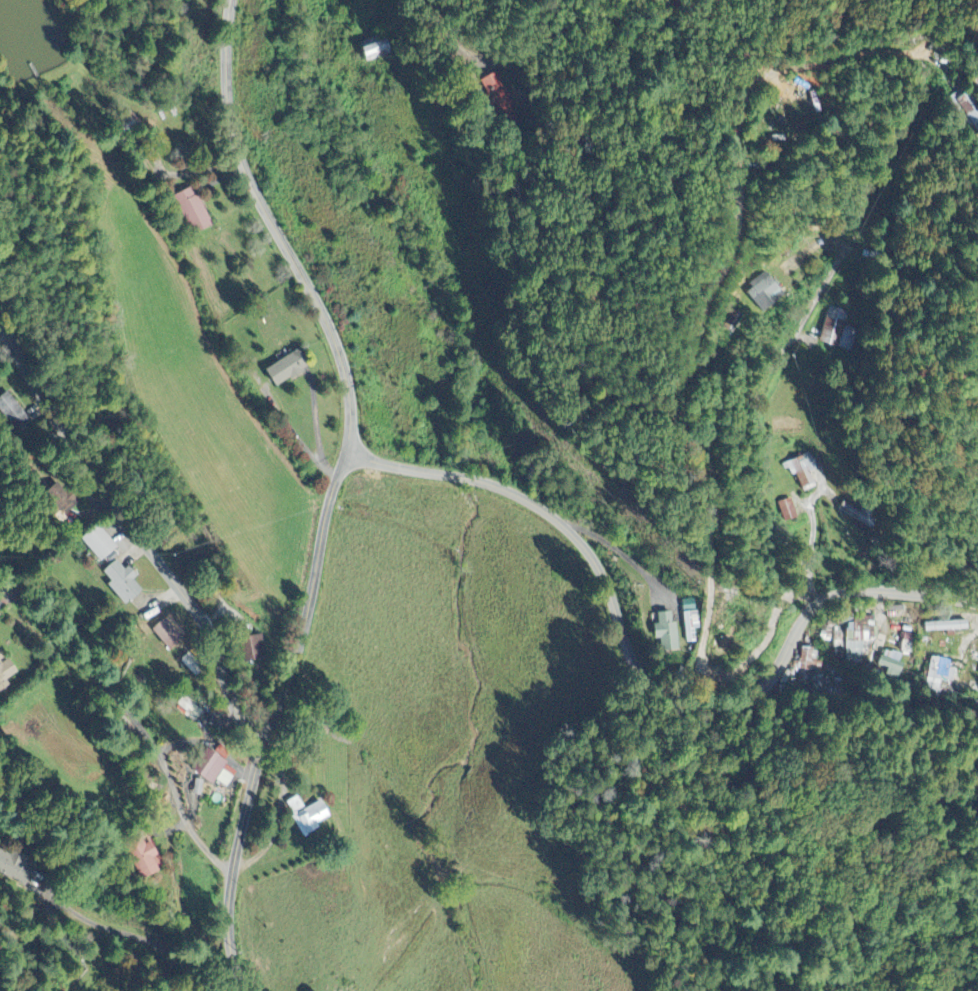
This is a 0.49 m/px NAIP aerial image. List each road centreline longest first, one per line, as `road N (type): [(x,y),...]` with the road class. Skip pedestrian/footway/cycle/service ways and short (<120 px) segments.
road 1 (residential): [(437,0),(632,288),(694,338),(742,329),(744,277),(743,129),(718,31),(694,0)]
road 2 (residential): [(977,603),(861,591),(822,597),(767,682),(715,706),(683,707),(644,673),(595,553),(535,501),(466,477),(347,456)]
road 3 (residential): [(248,990),(228,929),(236,848),(268,729),(298,666),(331,495),(347,456)]
road 4 (residential): [(268,729),(237,708),(212,635),(48,408),(0,318)]
road 5 (residential): [(347,456),(352,409),(332,337),(245,178),(229,113),(225,43),(232,0)]
road 6 (residential): [(819,600),(771,515),(757,474),(753,408),(763,376),(831,270),(836,244),(817,242)]
road 7 (residential): [(694,338),(735,489)]

